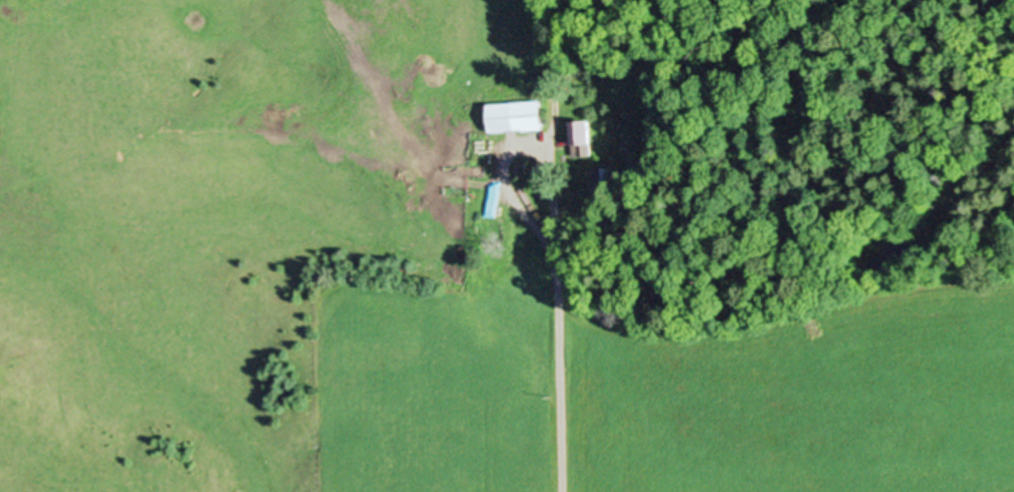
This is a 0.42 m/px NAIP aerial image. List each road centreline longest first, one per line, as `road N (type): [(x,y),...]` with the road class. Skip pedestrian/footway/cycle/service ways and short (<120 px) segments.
road 1 (track): [(537,0),(555,82),(556,176)]

